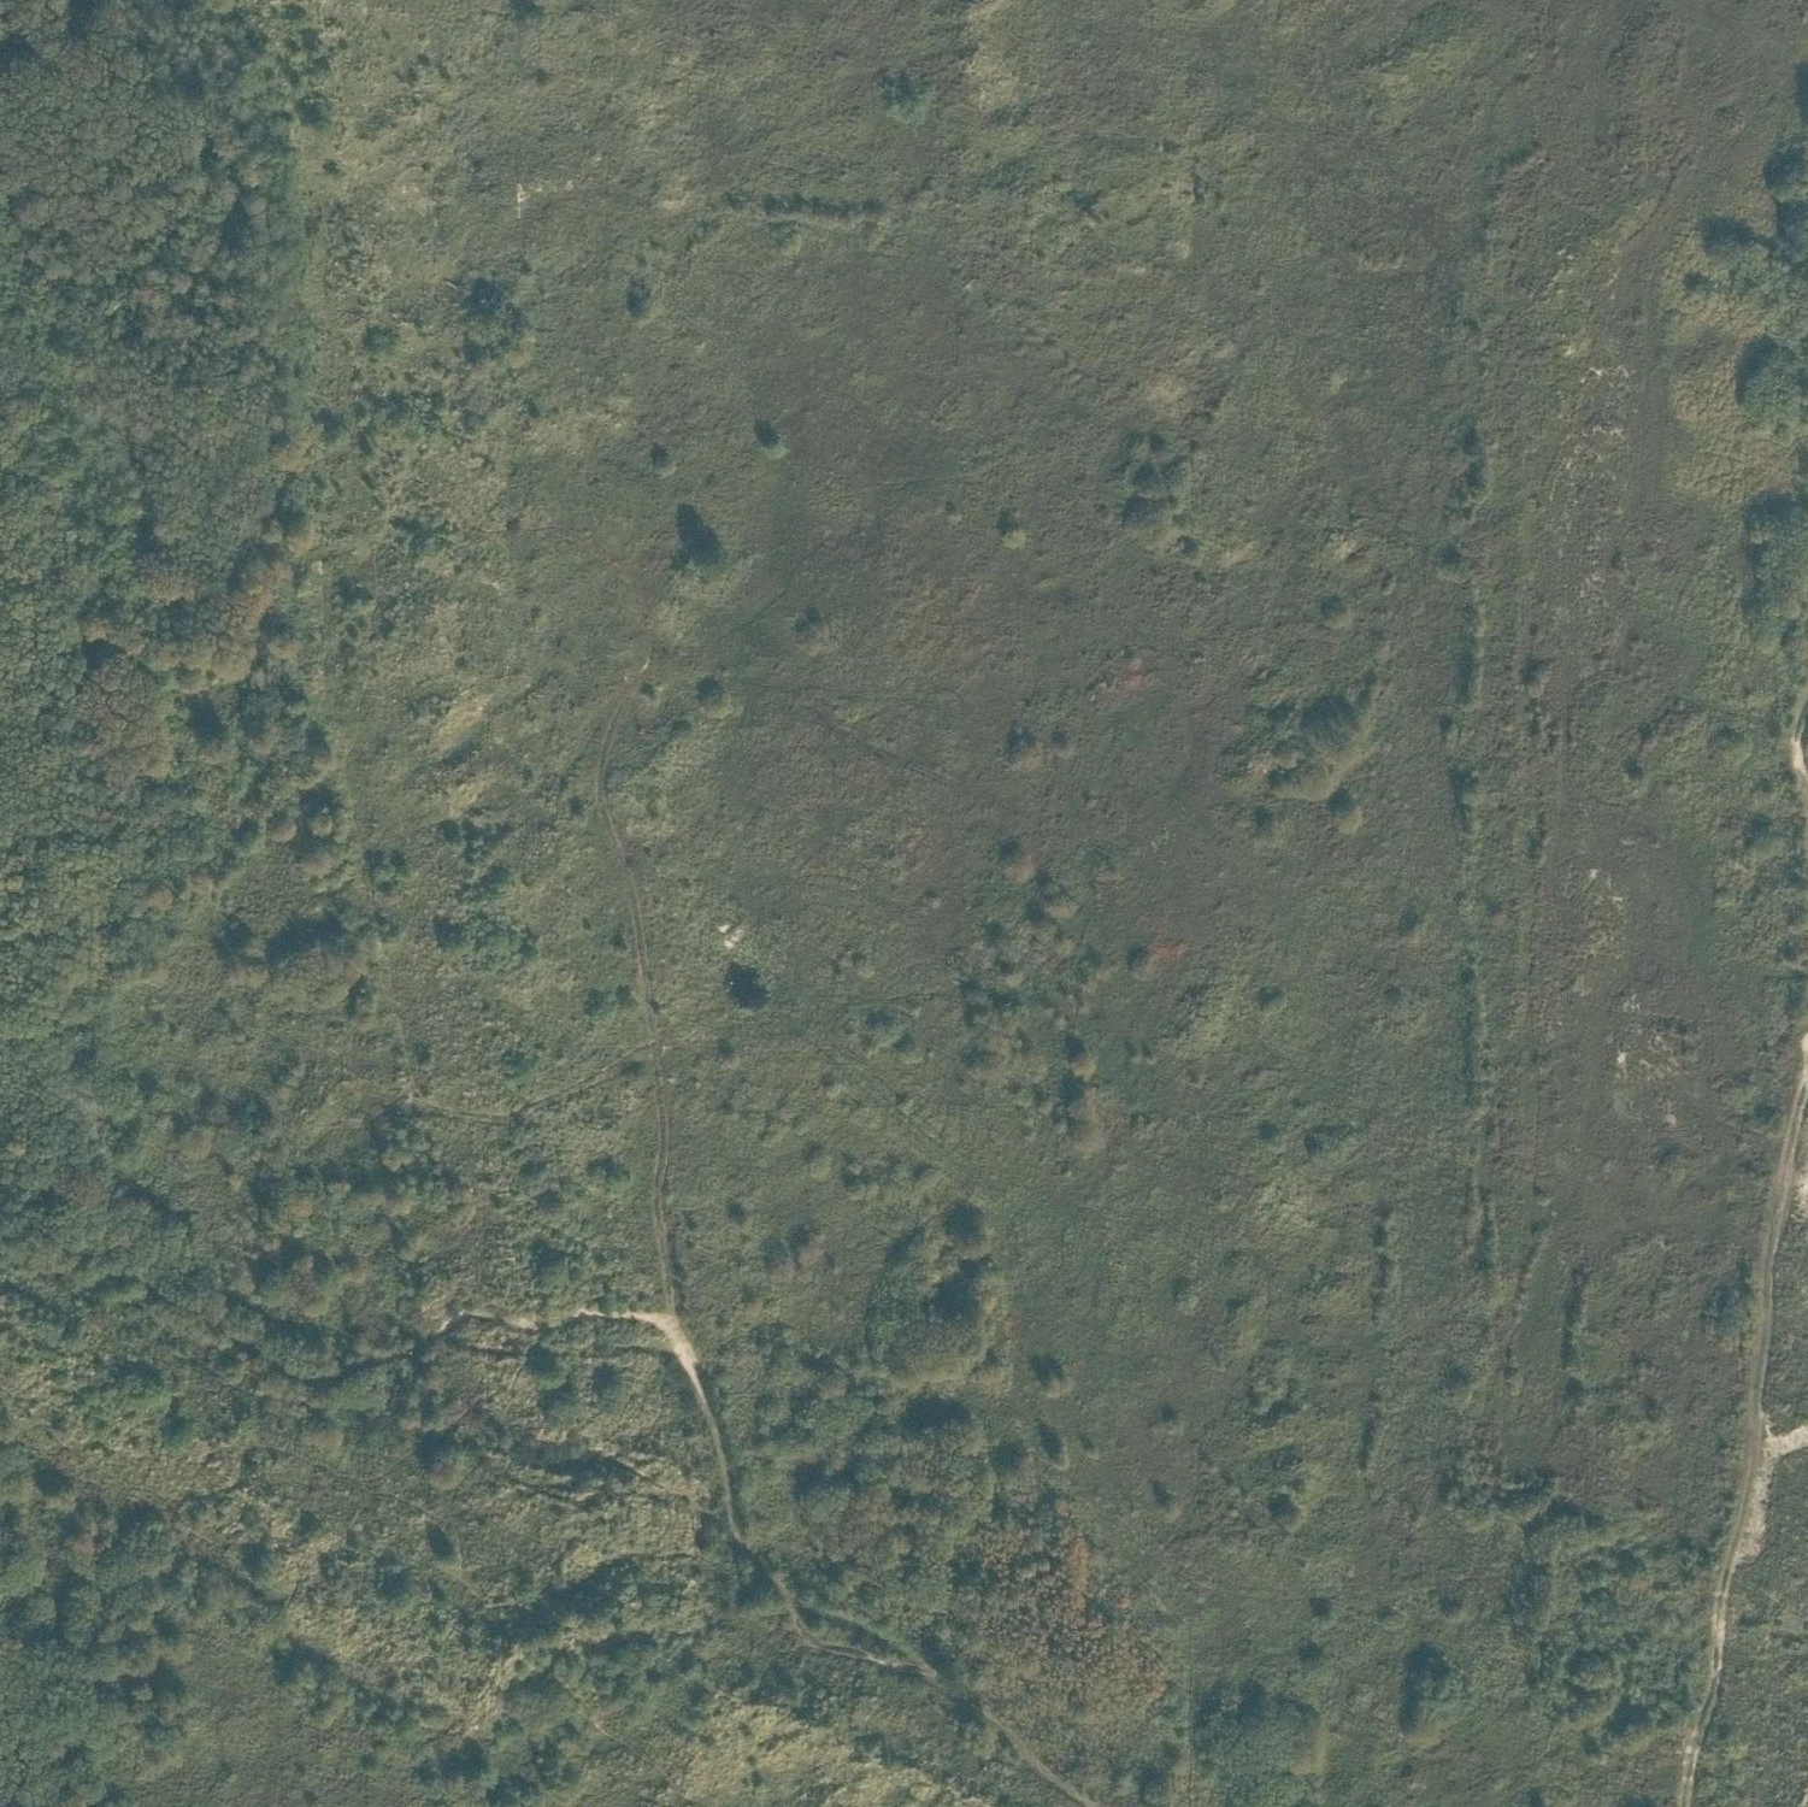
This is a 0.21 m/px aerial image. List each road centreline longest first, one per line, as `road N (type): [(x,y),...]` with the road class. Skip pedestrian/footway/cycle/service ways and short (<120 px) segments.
road 1 (track): [(1692,1806),(1807,1092)]
road 2 (track): [(1807,824),(1800,720),(1807,700)]

